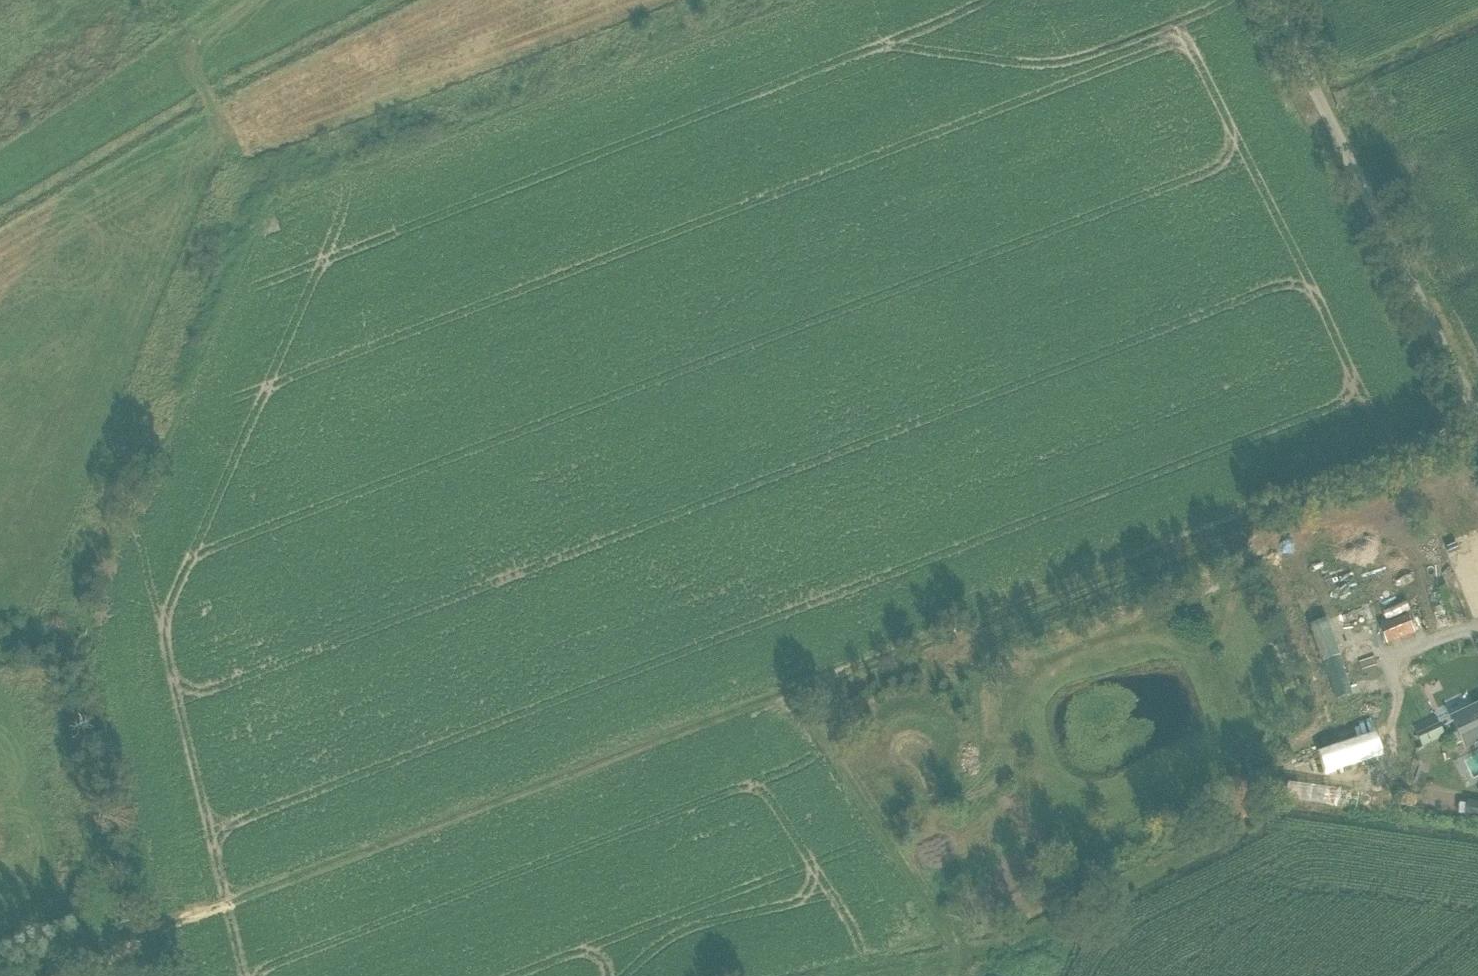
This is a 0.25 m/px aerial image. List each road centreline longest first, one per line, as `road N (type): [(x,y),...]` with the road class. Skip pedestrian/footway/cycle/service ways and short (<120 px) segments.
road 1 (unclassified): [(1477,418),(1268,0)]

